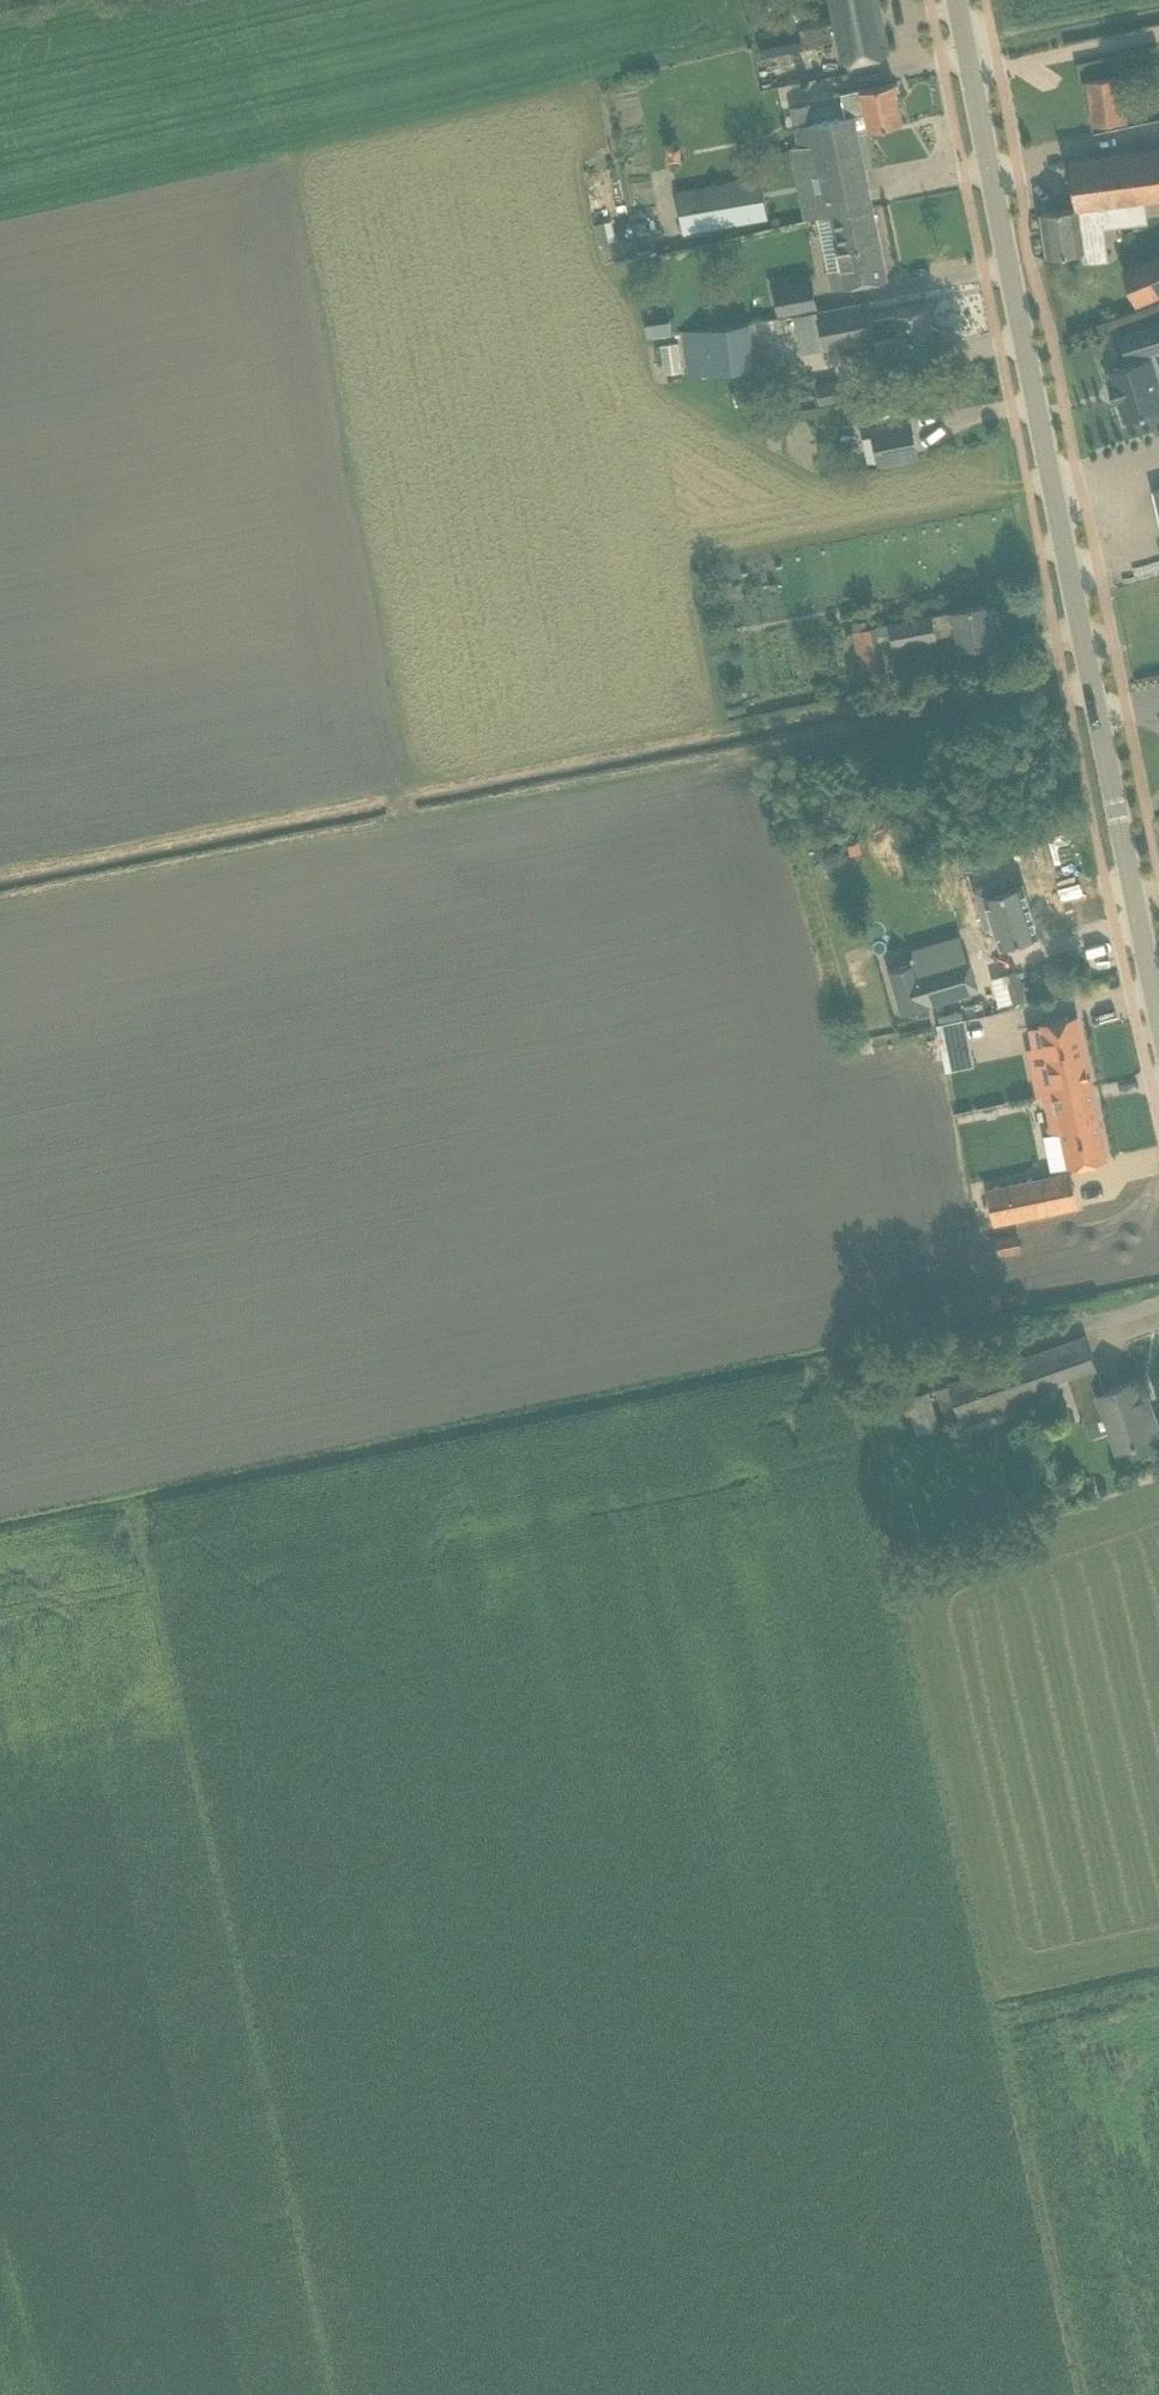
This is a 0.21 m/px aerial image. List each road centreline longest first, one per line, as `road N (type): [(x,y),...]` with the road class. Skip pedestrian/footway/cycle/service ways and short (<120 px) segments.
road 1 (tertiary): [(1158,1023),(956,0)]

